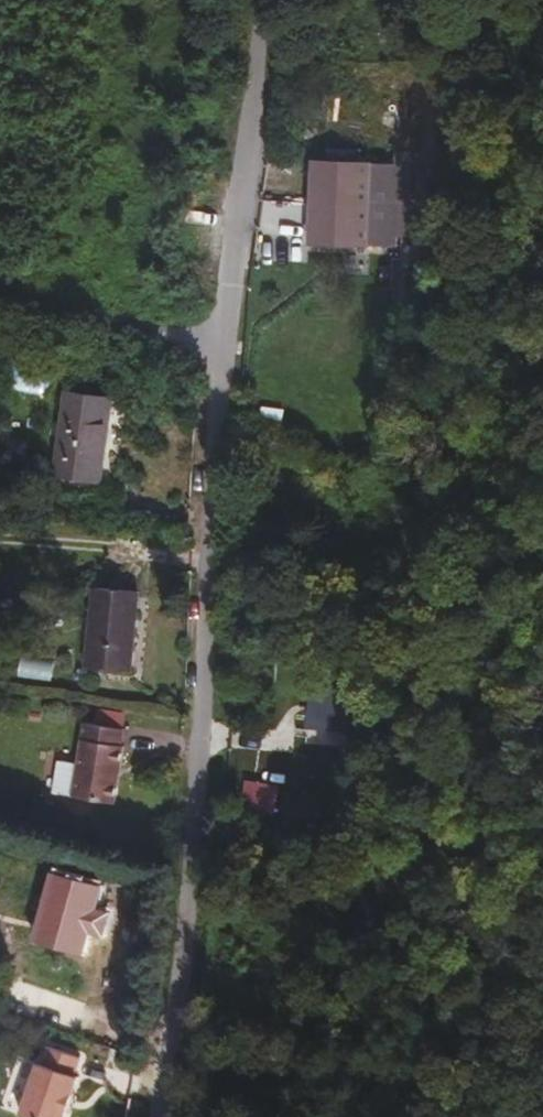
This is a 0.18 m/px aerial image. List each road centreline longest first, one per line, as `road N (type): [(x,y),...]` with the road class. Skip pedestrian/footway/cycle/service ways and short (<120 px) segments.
road 1 (residential): [(231,247),(215,342),(186,836),(145,1116)]
road 2 (track): [(260,0),(231,247)]
road 3 (track): [(0,301),(215,342)]

